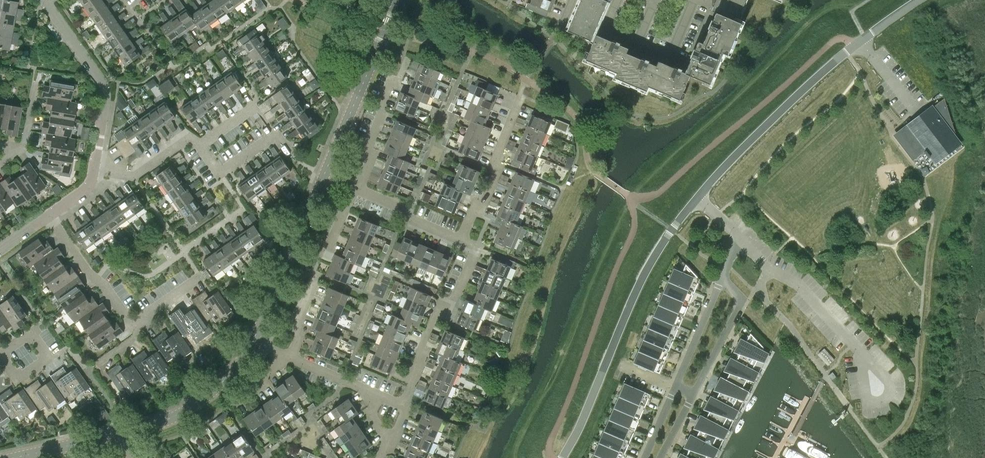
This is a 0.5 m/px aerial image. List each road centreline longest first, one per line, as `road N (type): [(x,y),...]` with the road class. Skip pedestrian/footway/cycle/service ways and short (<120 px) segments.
road 1 (residential): [(562,457),(644,273),(697,196)]
road 2 (residential): [(198,279),(135,323),(48,216)]
road 3 (residential): [(697,196),(846,52)]
road 4 (residential): [(324,175),(399,0)]
road 5 (residential): [(46,0),(108,95),(94,168)]
road 6 (residential): [(402,403),(435,316),(453,303),(474,258),(461,240)]
road 7 (residential): [(253,340),(324,175)]
road 8 (residential): [(861,351),(740,236)]
road 9 (residential): [(121,432),(200,401),(253,340)]
road 10 (residential): [(461,240),(487,199),(519,101)]
road 11 (residential): [(693,394),(742,300),(722,280)]
road 12 (residential): [(202,144),(221,171),(273,135),(254,108)]
road 13 (residential): [(94,168),(134,175),(187,138),(202,144)]

